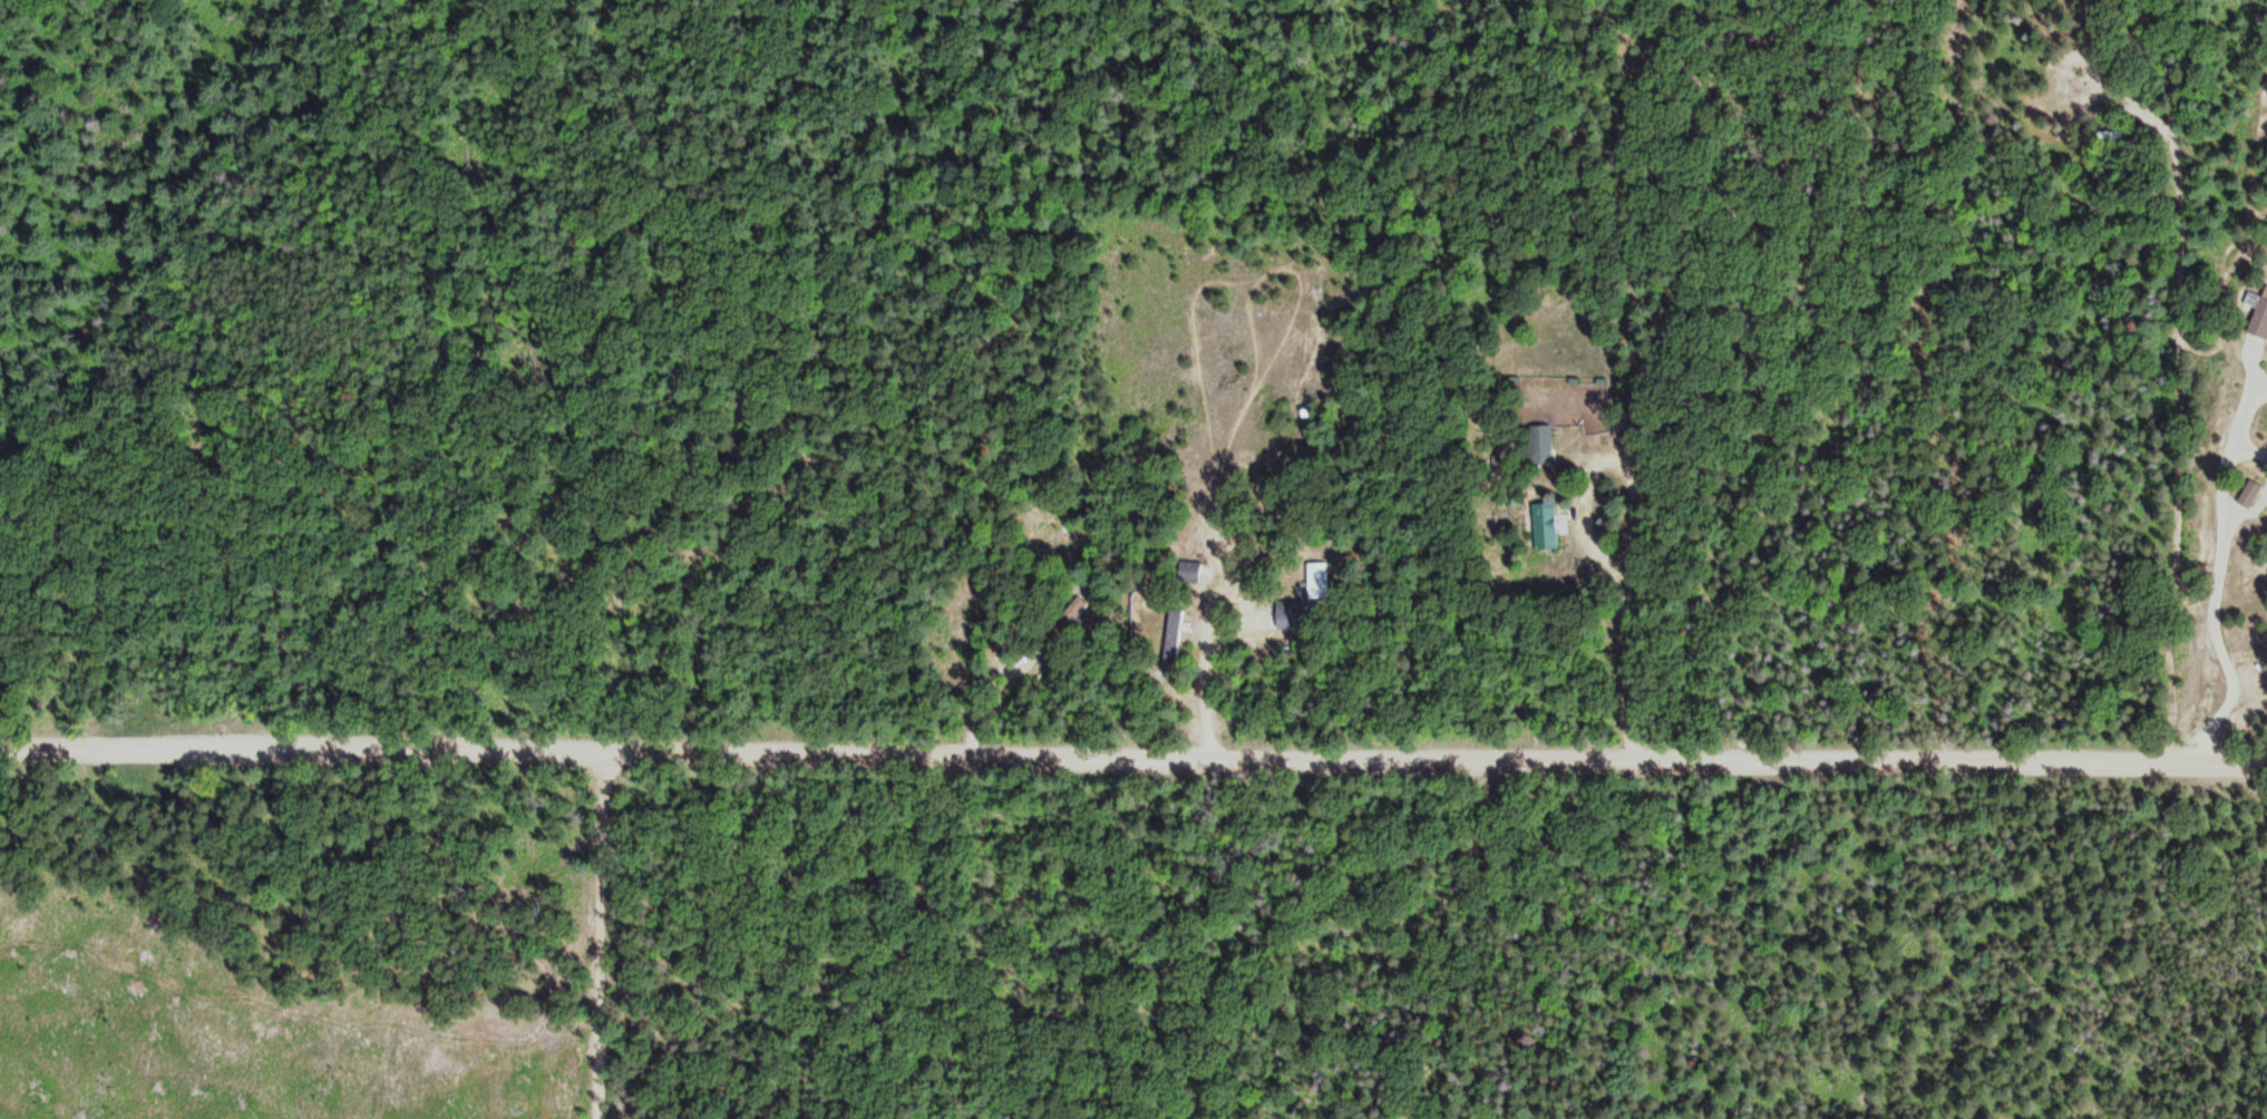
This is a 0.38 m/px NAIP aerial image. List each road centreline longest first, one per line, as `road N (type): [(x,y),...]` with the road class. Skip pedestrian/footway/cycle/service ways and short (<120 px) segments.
road 1 (residential): [(0,745),(2266,764)]
road 2 (track): [(603,1118),(604,751)]

